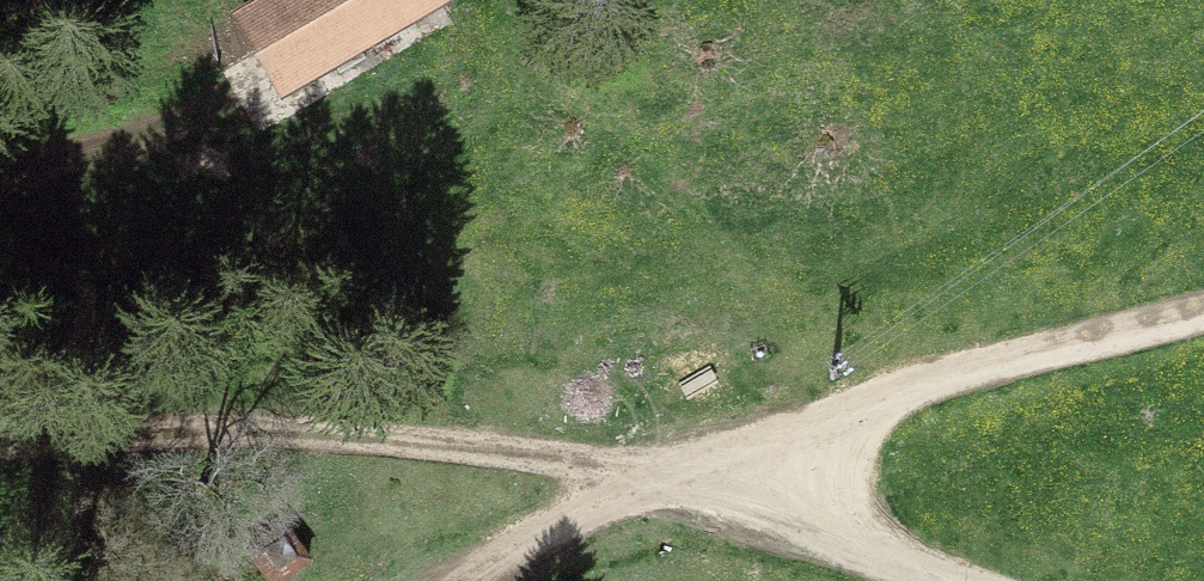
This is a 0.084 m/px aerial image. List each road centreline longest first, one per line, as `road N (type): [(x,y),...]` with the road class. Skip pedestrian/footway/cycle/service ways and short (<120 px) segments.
road 1 (track): [(925,580),(738,489),(520,471),(296,436),(0,442)]
road 2 (track): [(488,580),(551,548),(738,489),(892,408),(1203,326)]

